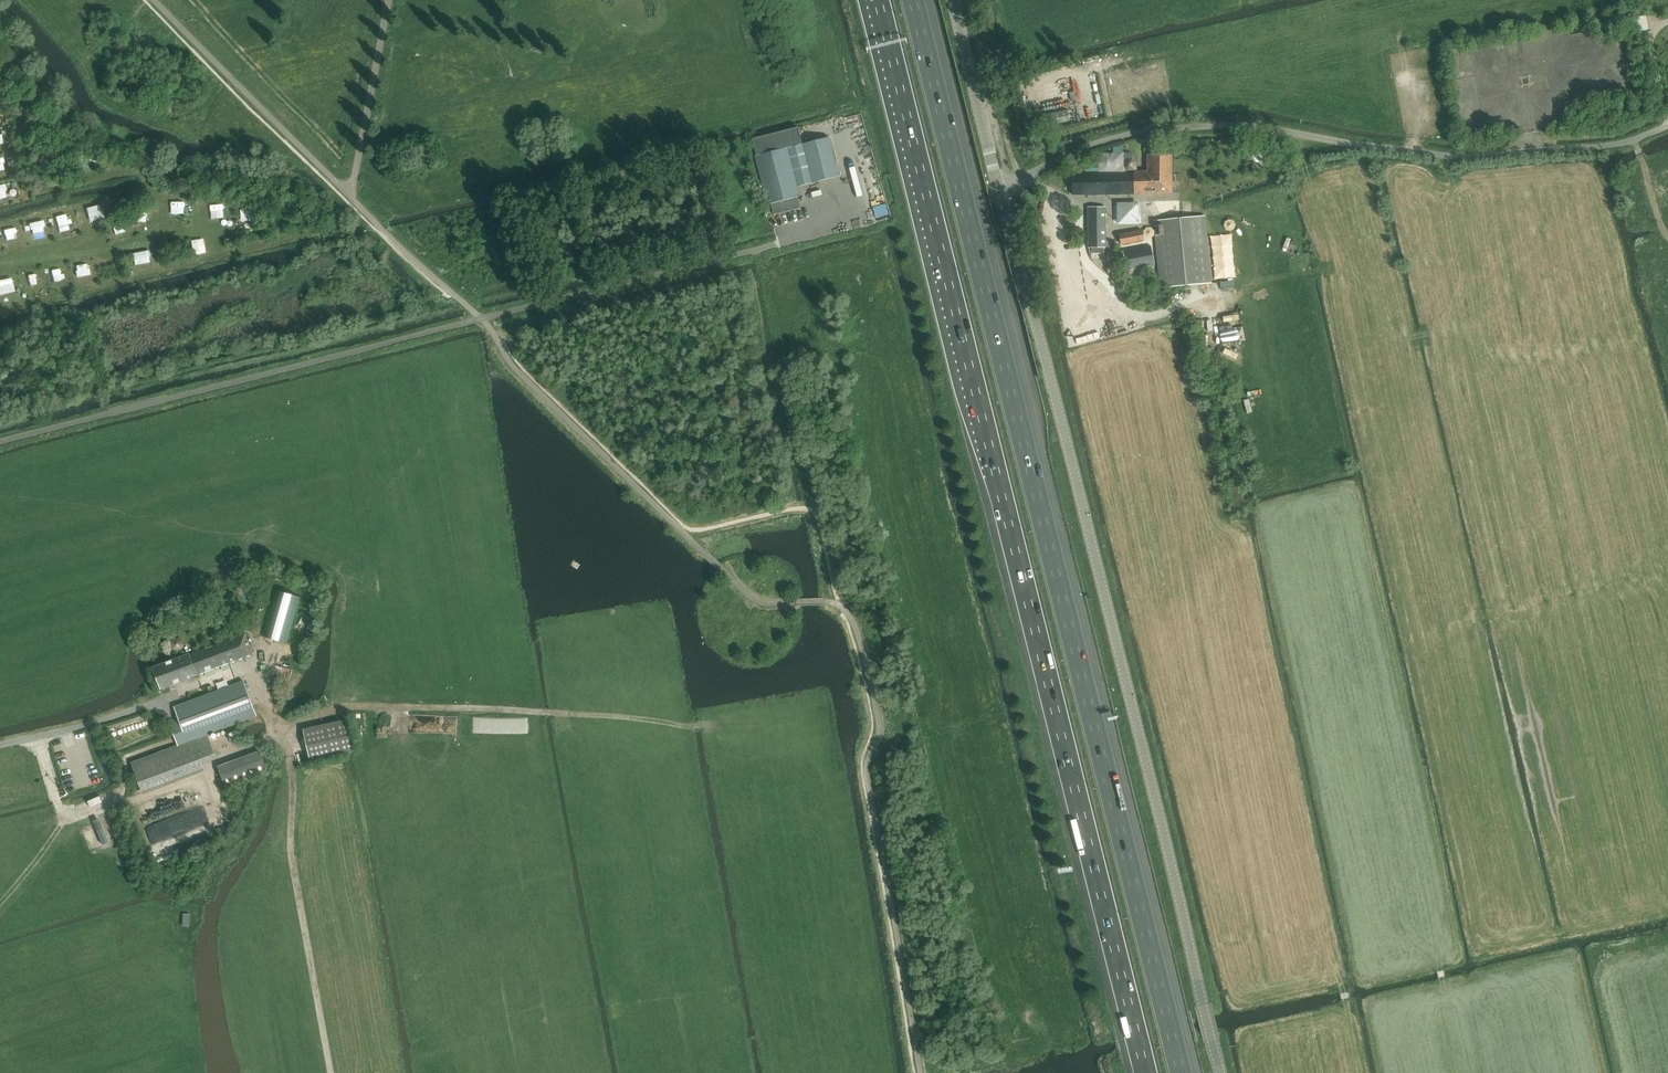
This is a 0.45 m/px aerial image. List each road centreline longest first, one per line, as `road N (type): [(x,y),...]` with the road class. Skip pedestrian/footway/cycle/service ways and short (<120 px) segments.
road 1 (motorway): [(1180,1072),(912,0)]
road 2 (motorway): [(878,0),(1145,1072)]
road 3 (unclassified): [(1220,1072),(995,191)]
road 4 (residential): [(995,191),(1088,147),(1172,129),(1252,127),(1465,157),(1601,148),(1667,127)]
road 5 (track): [(332,1072),(291,849),(284,729)]
road 6 (track): [(275,733),(351,707),(535,712)]
road 7 (unclassified): [(995,191),(953,0)]
road 8 (track): [(0,905),(61,825),(38,736)]
road 9 (track): [(563,713),(709,724)]

